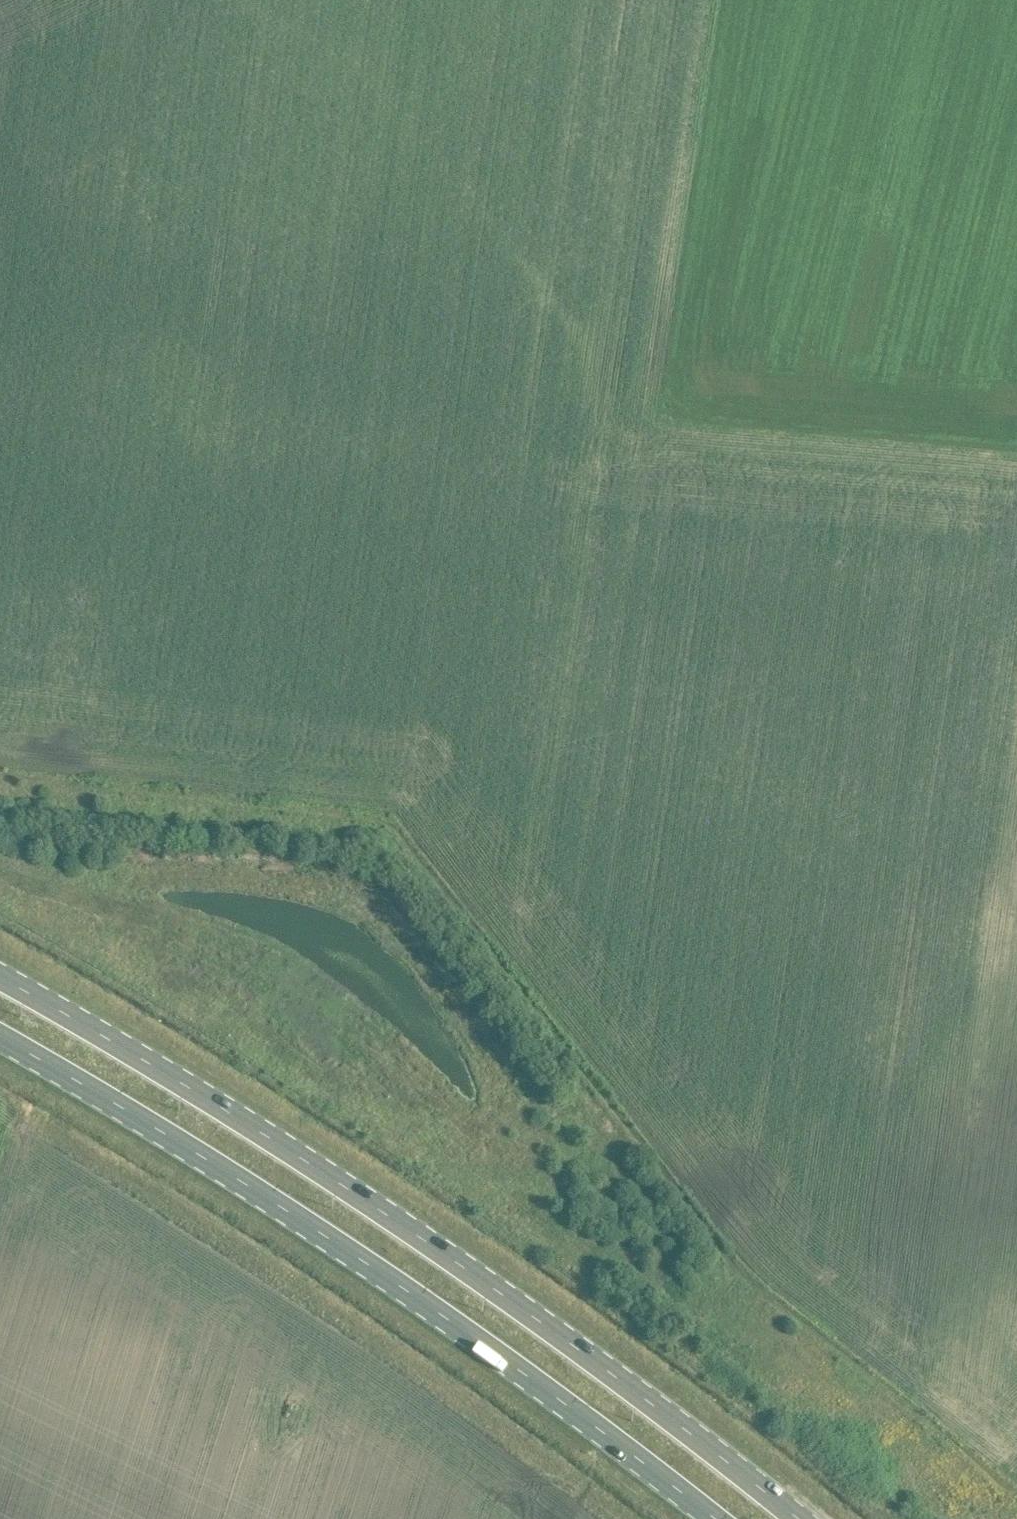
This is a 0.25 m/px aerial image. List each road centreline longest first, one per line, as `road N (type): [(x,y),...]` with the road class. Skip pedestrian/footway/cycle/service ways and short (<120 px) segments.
road 1 (primary): [(795,1518),(383,1211),(0,979)]
road 2 (primary): [(0,1038),(351,1253),(715,1518)]

